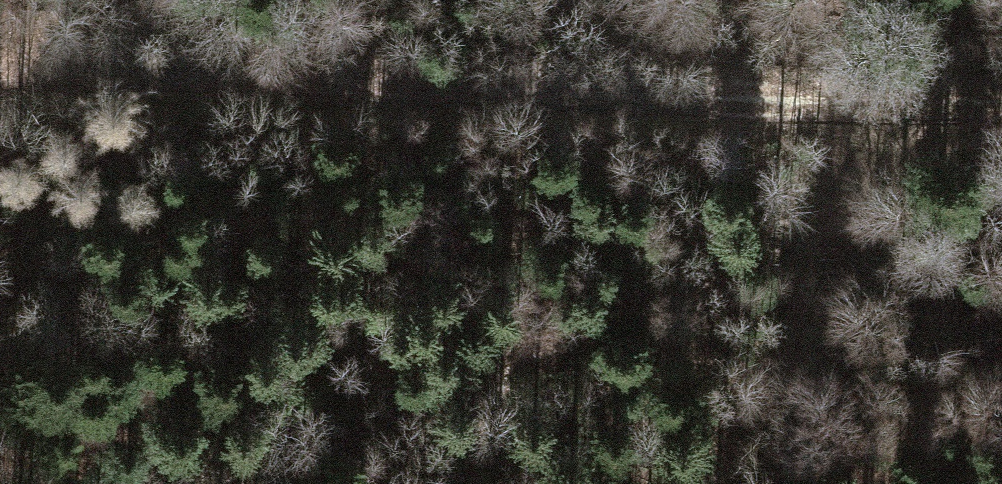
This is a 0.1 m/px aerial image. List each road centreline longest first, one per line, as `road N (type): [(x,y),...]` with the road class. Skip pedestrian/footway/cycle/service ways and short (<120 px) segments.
road 1 (track): [(0,53),(470,80),(905,126),(1001,123)]
road 2 (track): [(838,216),(333,437),(249,483)]

